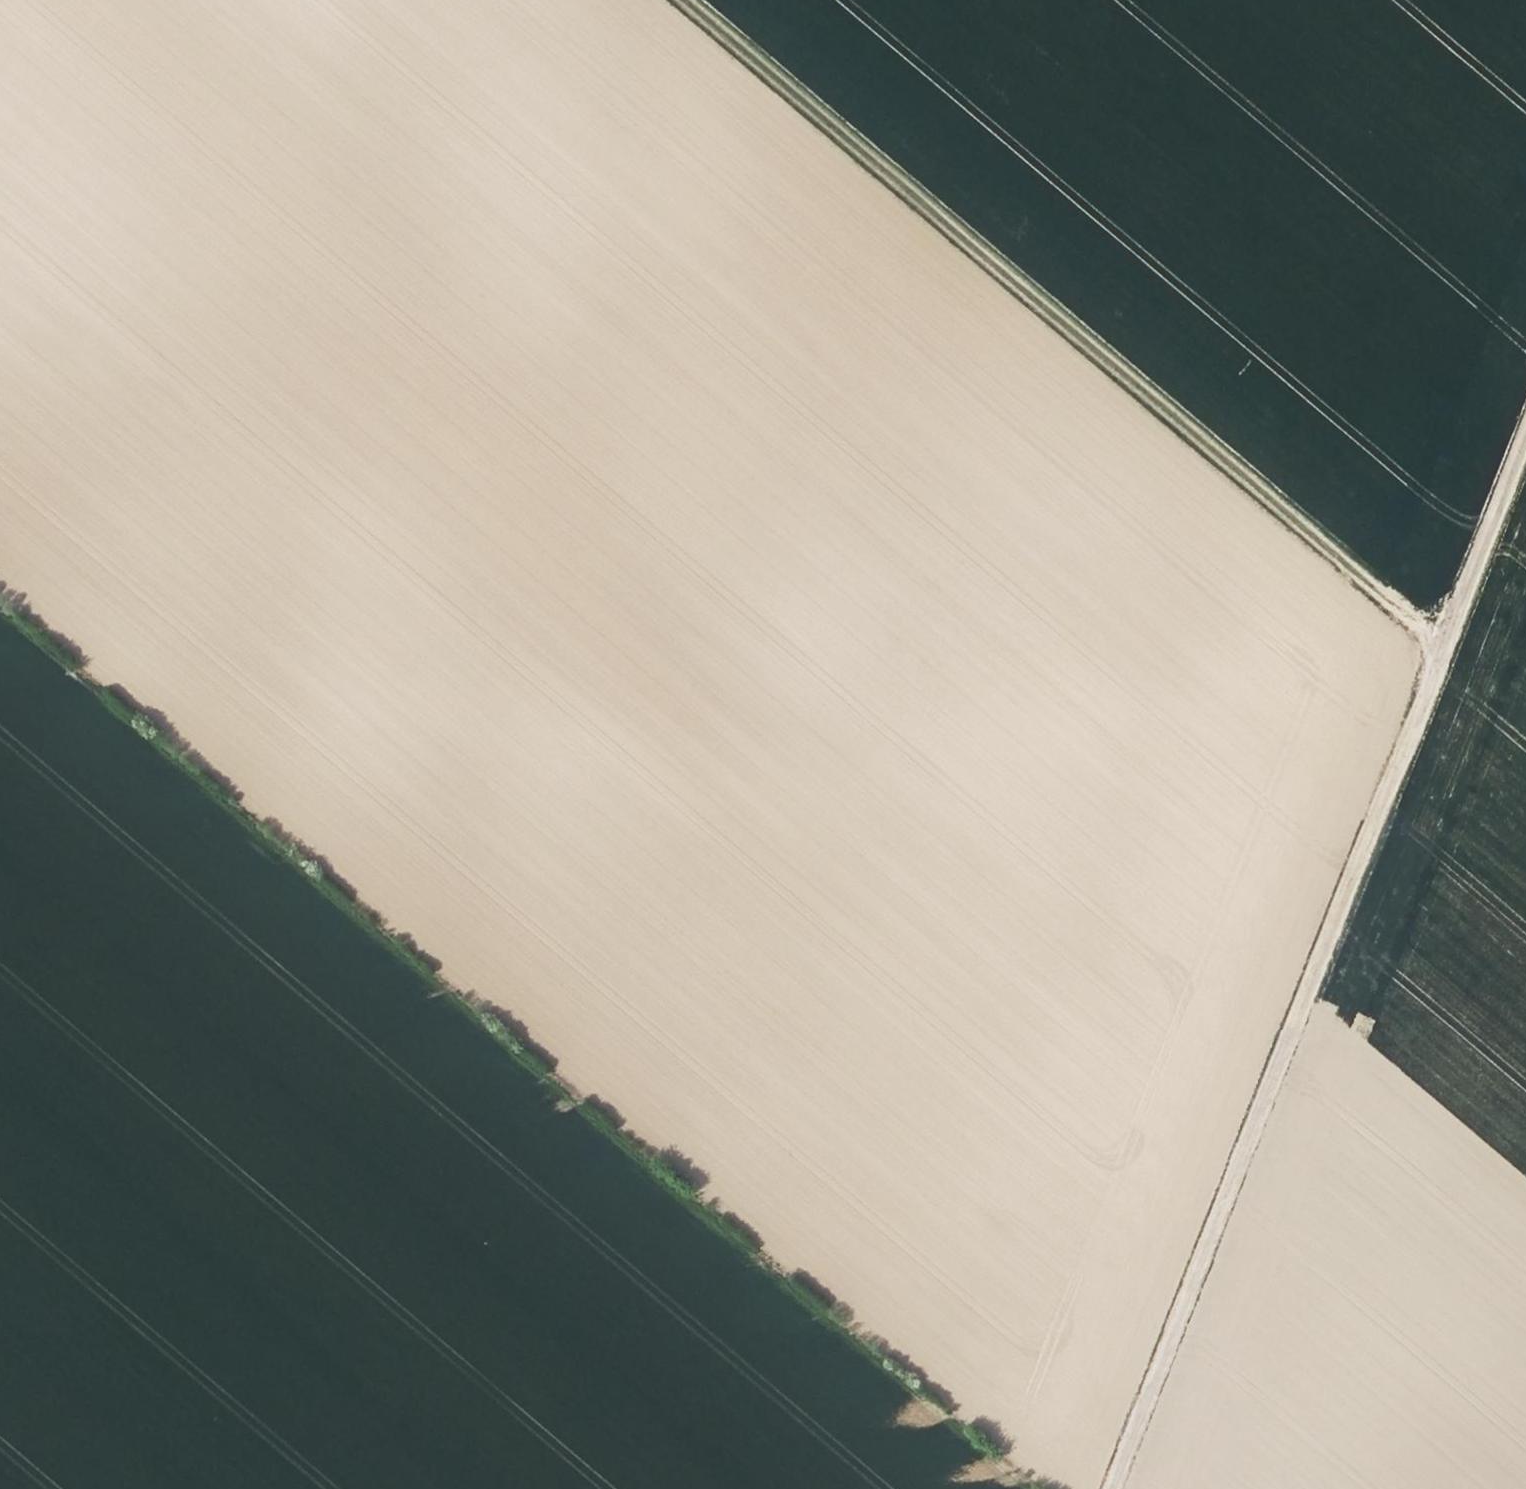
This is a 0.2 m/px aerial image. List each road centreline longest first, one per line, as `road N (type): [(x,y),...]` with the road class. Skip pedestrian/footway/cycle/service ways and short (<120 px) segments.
road 1 (track): [(1115,1488),(1525,455)]
road 2 (track): [(1446,655),(672,0)]

